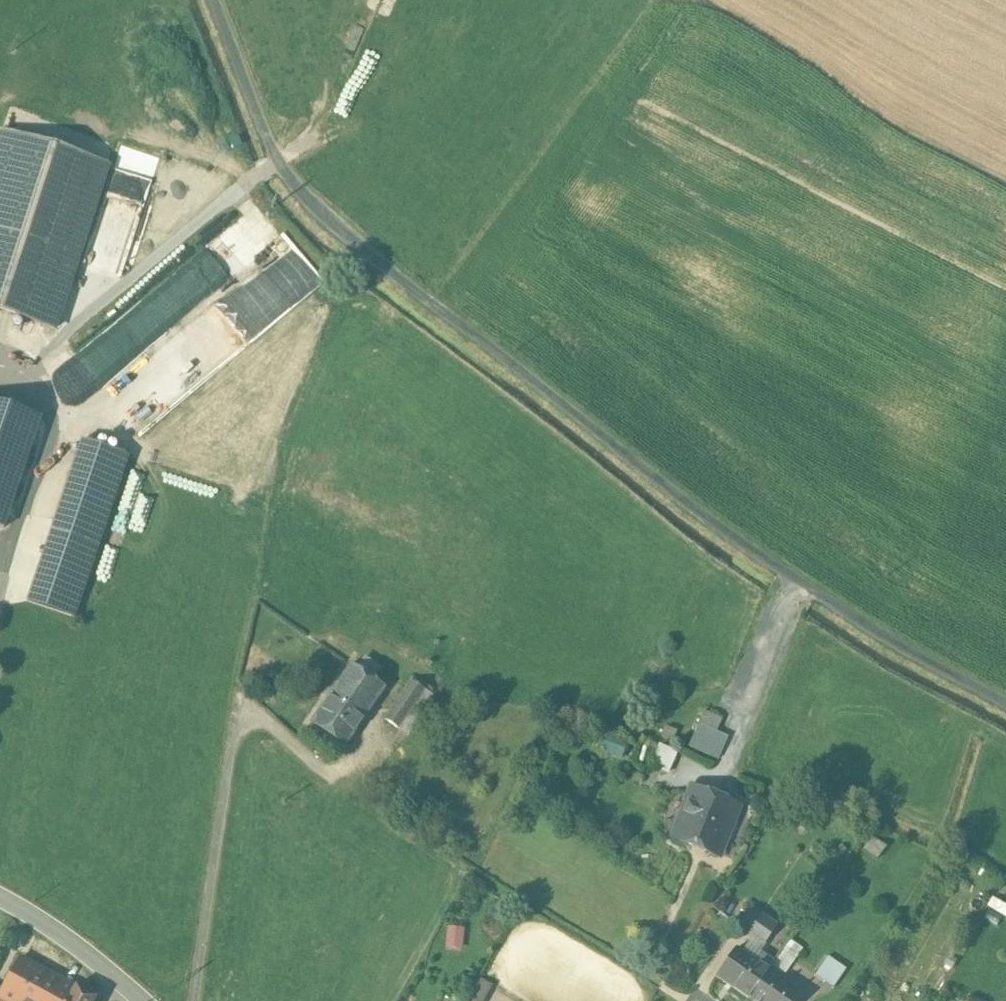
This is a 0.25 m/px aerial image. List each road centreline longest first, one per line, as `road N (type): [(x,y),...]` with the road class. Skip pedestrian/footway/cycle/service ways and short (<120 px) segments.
road 1 (unclassified): [(1005,703),(887,638),(773,561),(379,257),(284,169),(218,0)]
road 2 (tertiary): [(0,900),(138,1000)]

